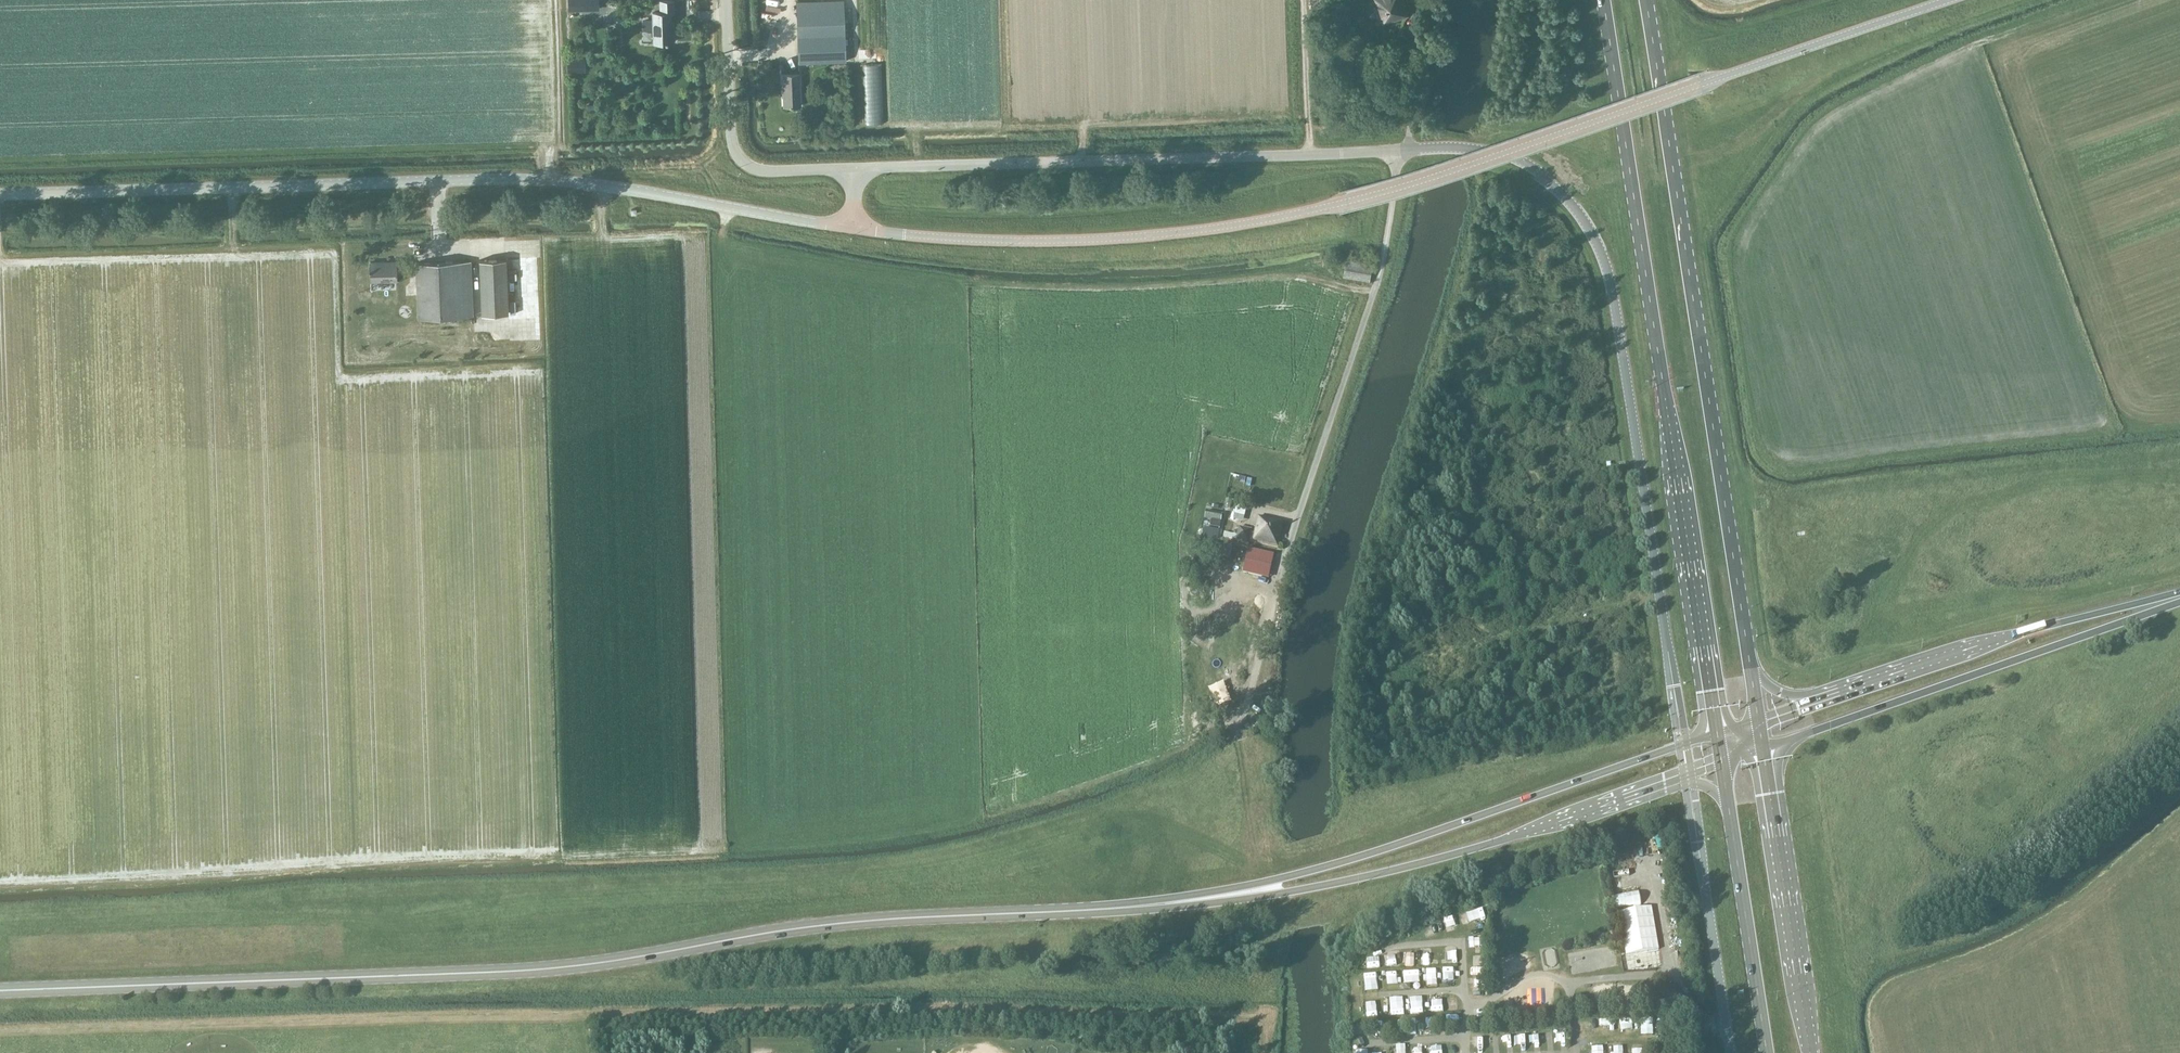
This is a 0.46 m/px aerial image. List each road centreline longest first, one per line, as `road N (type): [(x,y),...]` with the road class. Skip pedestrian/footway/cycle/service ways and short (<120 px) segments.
road 1 (unclassified): [(1683,744),(1607,266),(1577,211),(1540,176),(1515,161),(1452,147),(854,168)]
road 2 (secondary): [(0,991),(561,968),(809,927),(1221,897)]
road 3 (unclassified): [(857,229),(1101,239),(1302,212),(1405,185),(1949,0)]
road 4 (unclassified): [(0,196),(538,180),(857,229)]
road 5 (primary): [(1604,0),(1717,733)]
road 6 (primary): [(1750,660),(1645,0)]
road 7 (secondary): [(1683,744),(1351,861),(1221,897)]
road 8 (secondary): [(1221,897),(1288,893),(1384,873),(1680,780)]
road 9 (primary): [(1764,749),(2179,599)]
road 10 (primary): [(2179,596),(2018,634),(1825,697)]
road 11 (primary): [(1809,1052),(1764,749)]
road 12 (unclassified): [(854,168),(761,171),(742,162),(731,142),(726,0)]
road 13 (unclassified): [(1731,1052),(1688,781)]
road 14 (primary): [(1727,801),(1766,1052)]
road 15 (residential): [(1466,991),(1461,943),(1382,953)]

